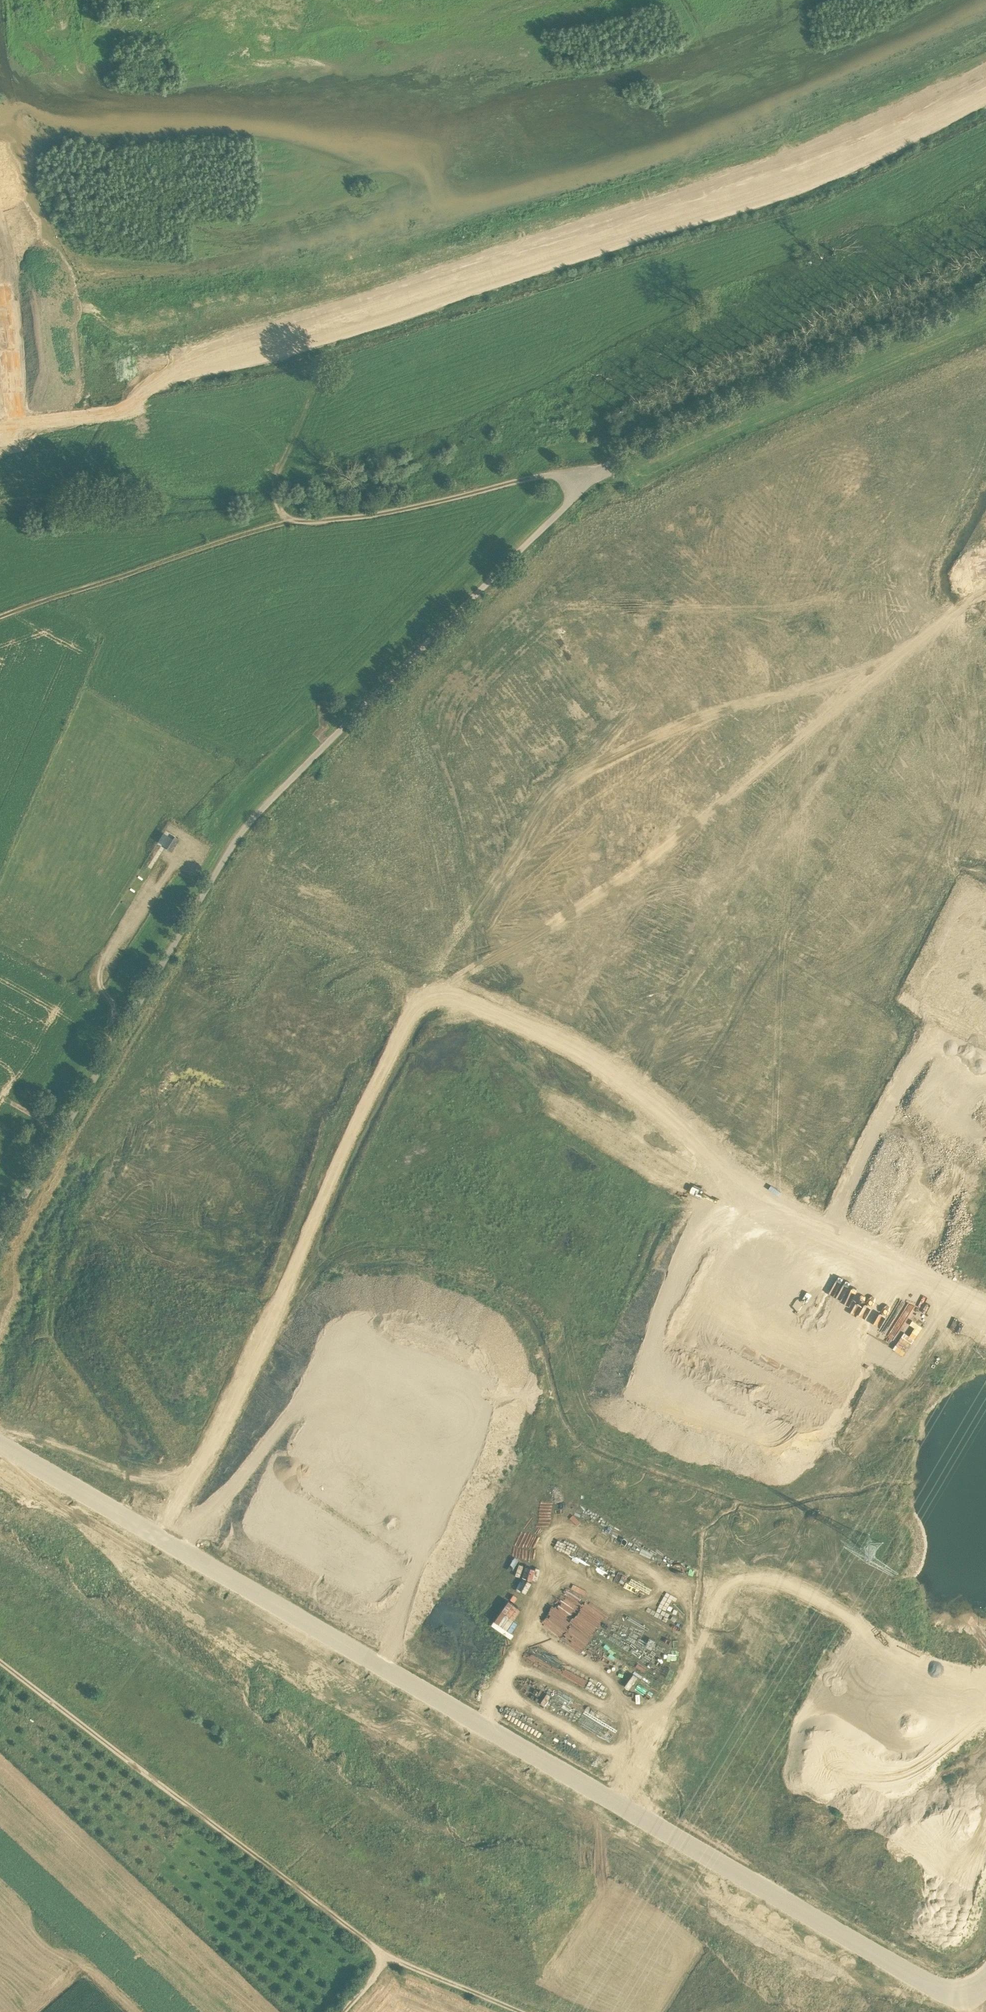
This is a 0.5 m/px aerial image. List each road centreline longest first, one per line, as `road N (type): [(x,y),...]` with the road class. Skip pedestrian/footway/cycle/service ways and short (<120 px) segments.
road 1 (unclassified): [(0,1238),(240,834),(589,482),(657,437),(985,294)]
road 2 (track): [(589,482),(545,474),(397,511),(276,525),(0,620)]
road 3 (track): [(387,1957),(0,1661)]
road 4 (track): [(112,1052),(114,1009),(99,973),(177,860),(192,855)]
road 5 (track): [(523,2011),(387,1957)]

